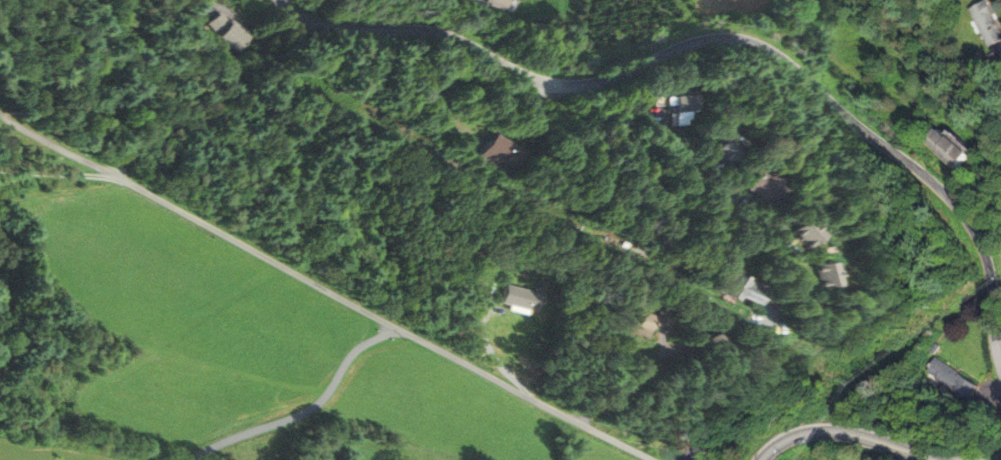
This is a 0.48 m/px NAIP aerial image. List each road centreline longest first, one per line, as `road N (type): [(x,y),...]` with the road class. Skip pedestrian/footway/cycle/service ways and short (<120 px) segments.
road 1 (residential): [(1000,369),(990,273),(959,211),(758,45),(704,42),(607,81),(562,87),(526,78),(441,34),(319,24),(285,0)]
road 2 (residential): [(653,459),(0,116)]
road 3 (residential): [(543,85),(555,116),(619,134),(670,160),(776,254),(788,284),(766,321)]
road 4 (tertiary): [(931,459),(828,434),(791,439),(761,459)]

